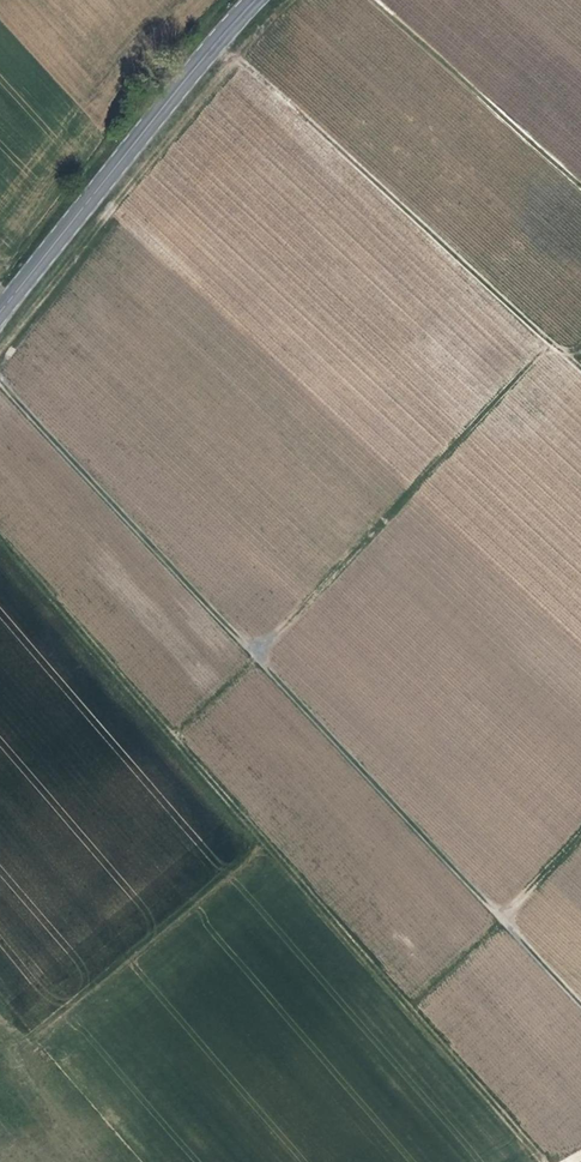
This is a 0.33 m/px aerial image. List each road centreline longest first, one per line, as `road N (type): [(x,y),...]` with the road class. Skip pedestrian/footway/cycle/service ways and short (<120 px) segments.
road 1 (track): [(0,536),(552,1161)]
road 2 (track): [(580,370),(220,40)]
road 3 (primary): [(0,305),(179,81),(259,0)]

